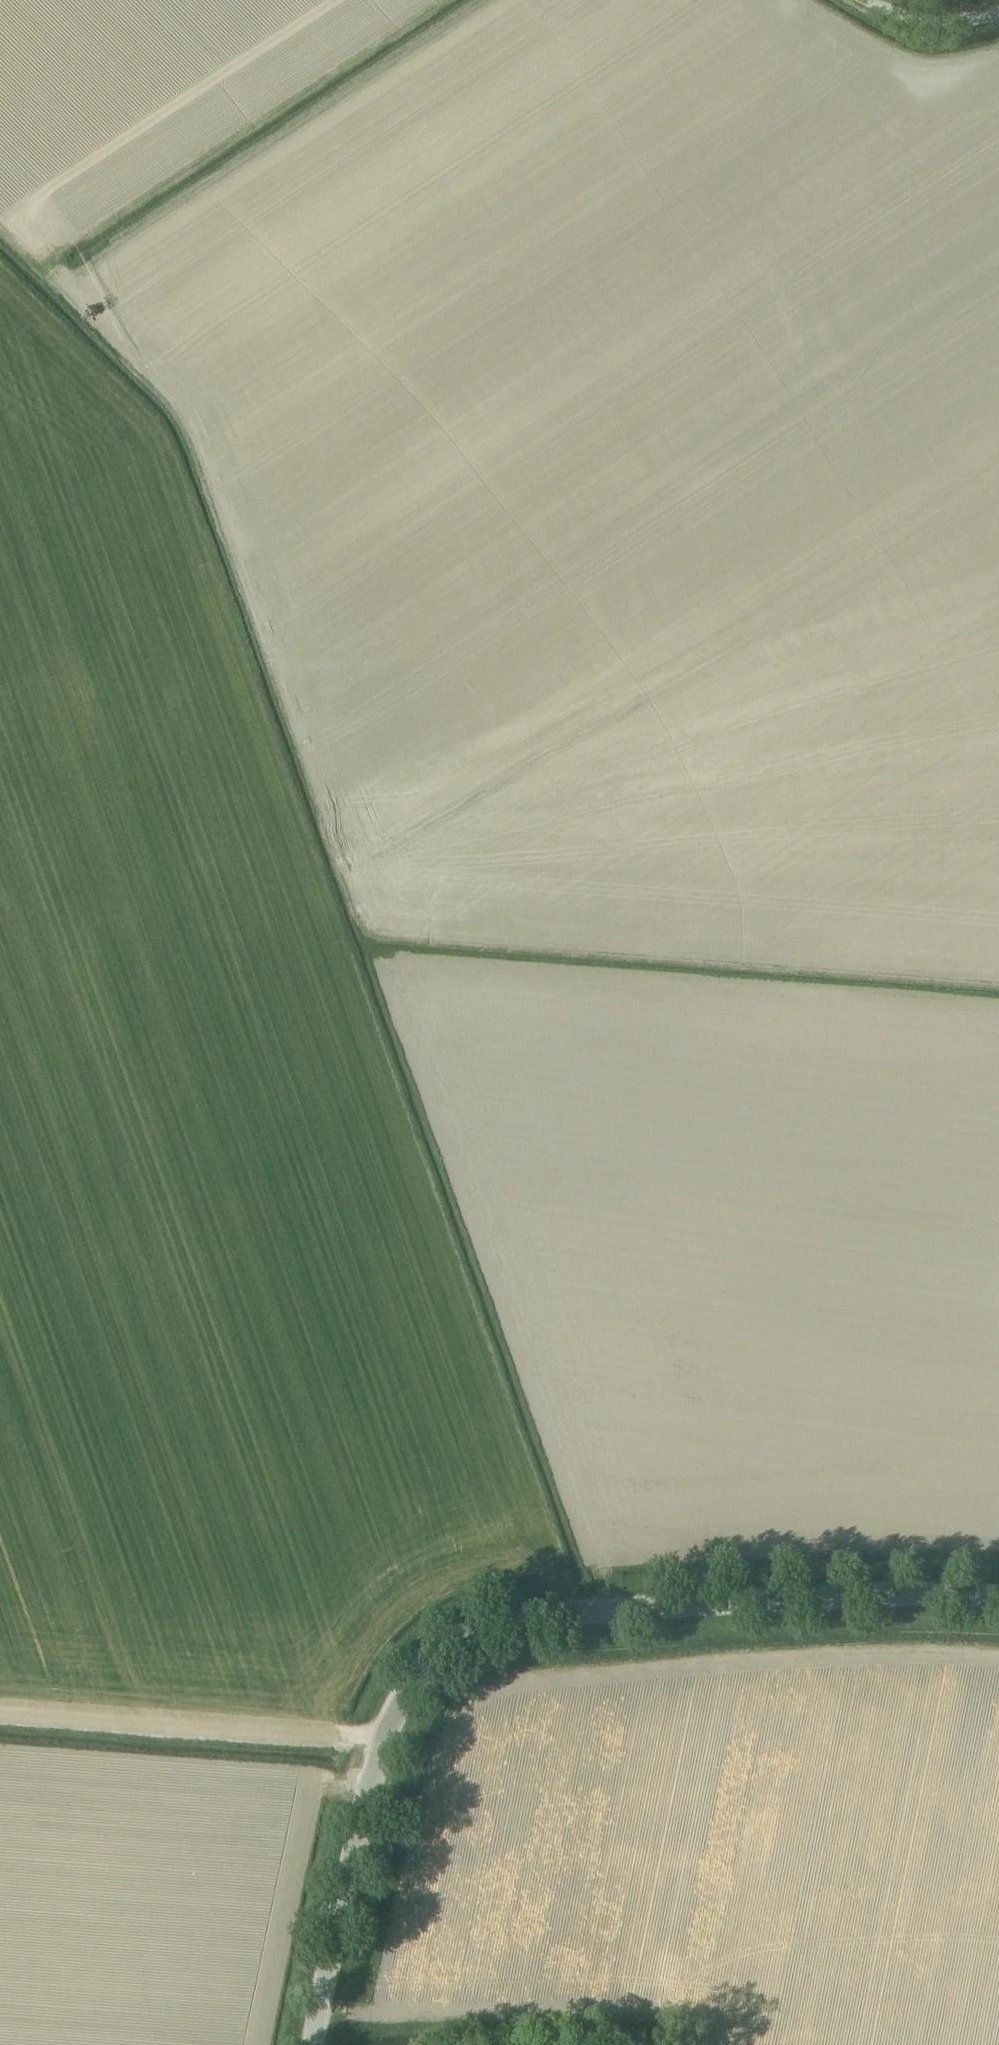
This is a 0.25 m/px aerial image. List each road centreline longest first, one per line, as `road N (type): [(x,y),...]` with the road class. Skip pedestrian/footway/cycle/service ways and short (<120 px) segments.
road 1 (tertiary): [(314,2044),(384,1721),(412,1674),(464,1642),(521,1621),(944,1595),(998,1601)]
road 2 (unclassified): [(998,13),(923,20),(867,0)]

